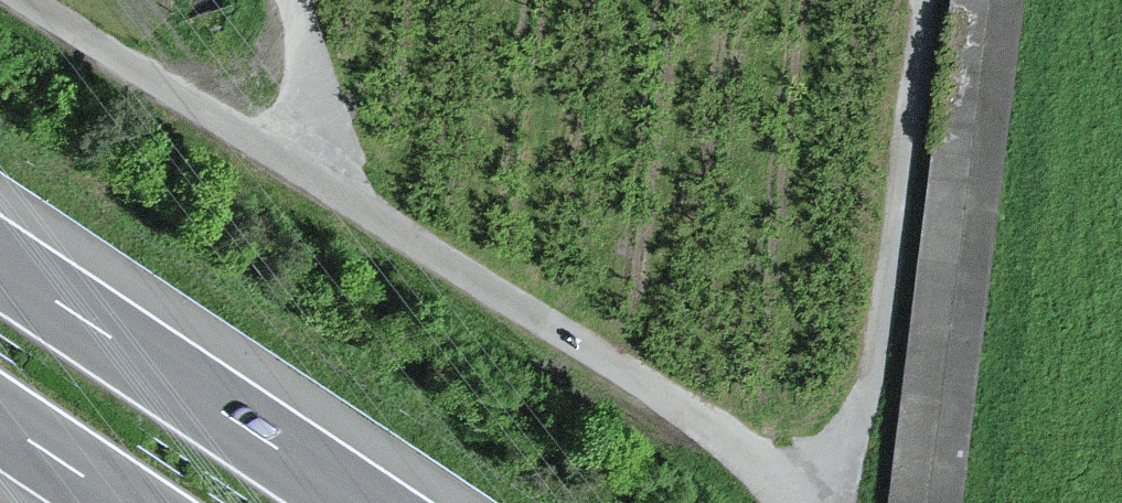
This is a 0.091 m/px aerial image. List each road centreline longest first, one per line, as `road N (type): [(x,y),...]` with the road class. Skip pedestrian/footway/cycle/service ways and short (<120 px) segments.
road 1 (unclassified): [(793,502),(692,413),(332,192)]
road 2 (unclassified): [(922,0),(875,372),(824,502)]
road 3 (motorway): [(356,502),(0,265)]
road 4 (unclassified): [(332,192),(26,0)]
road 5 (unclassified): [(291,0),(332,192)]
road 6 (motorway): [(0,423),(120,502)]

